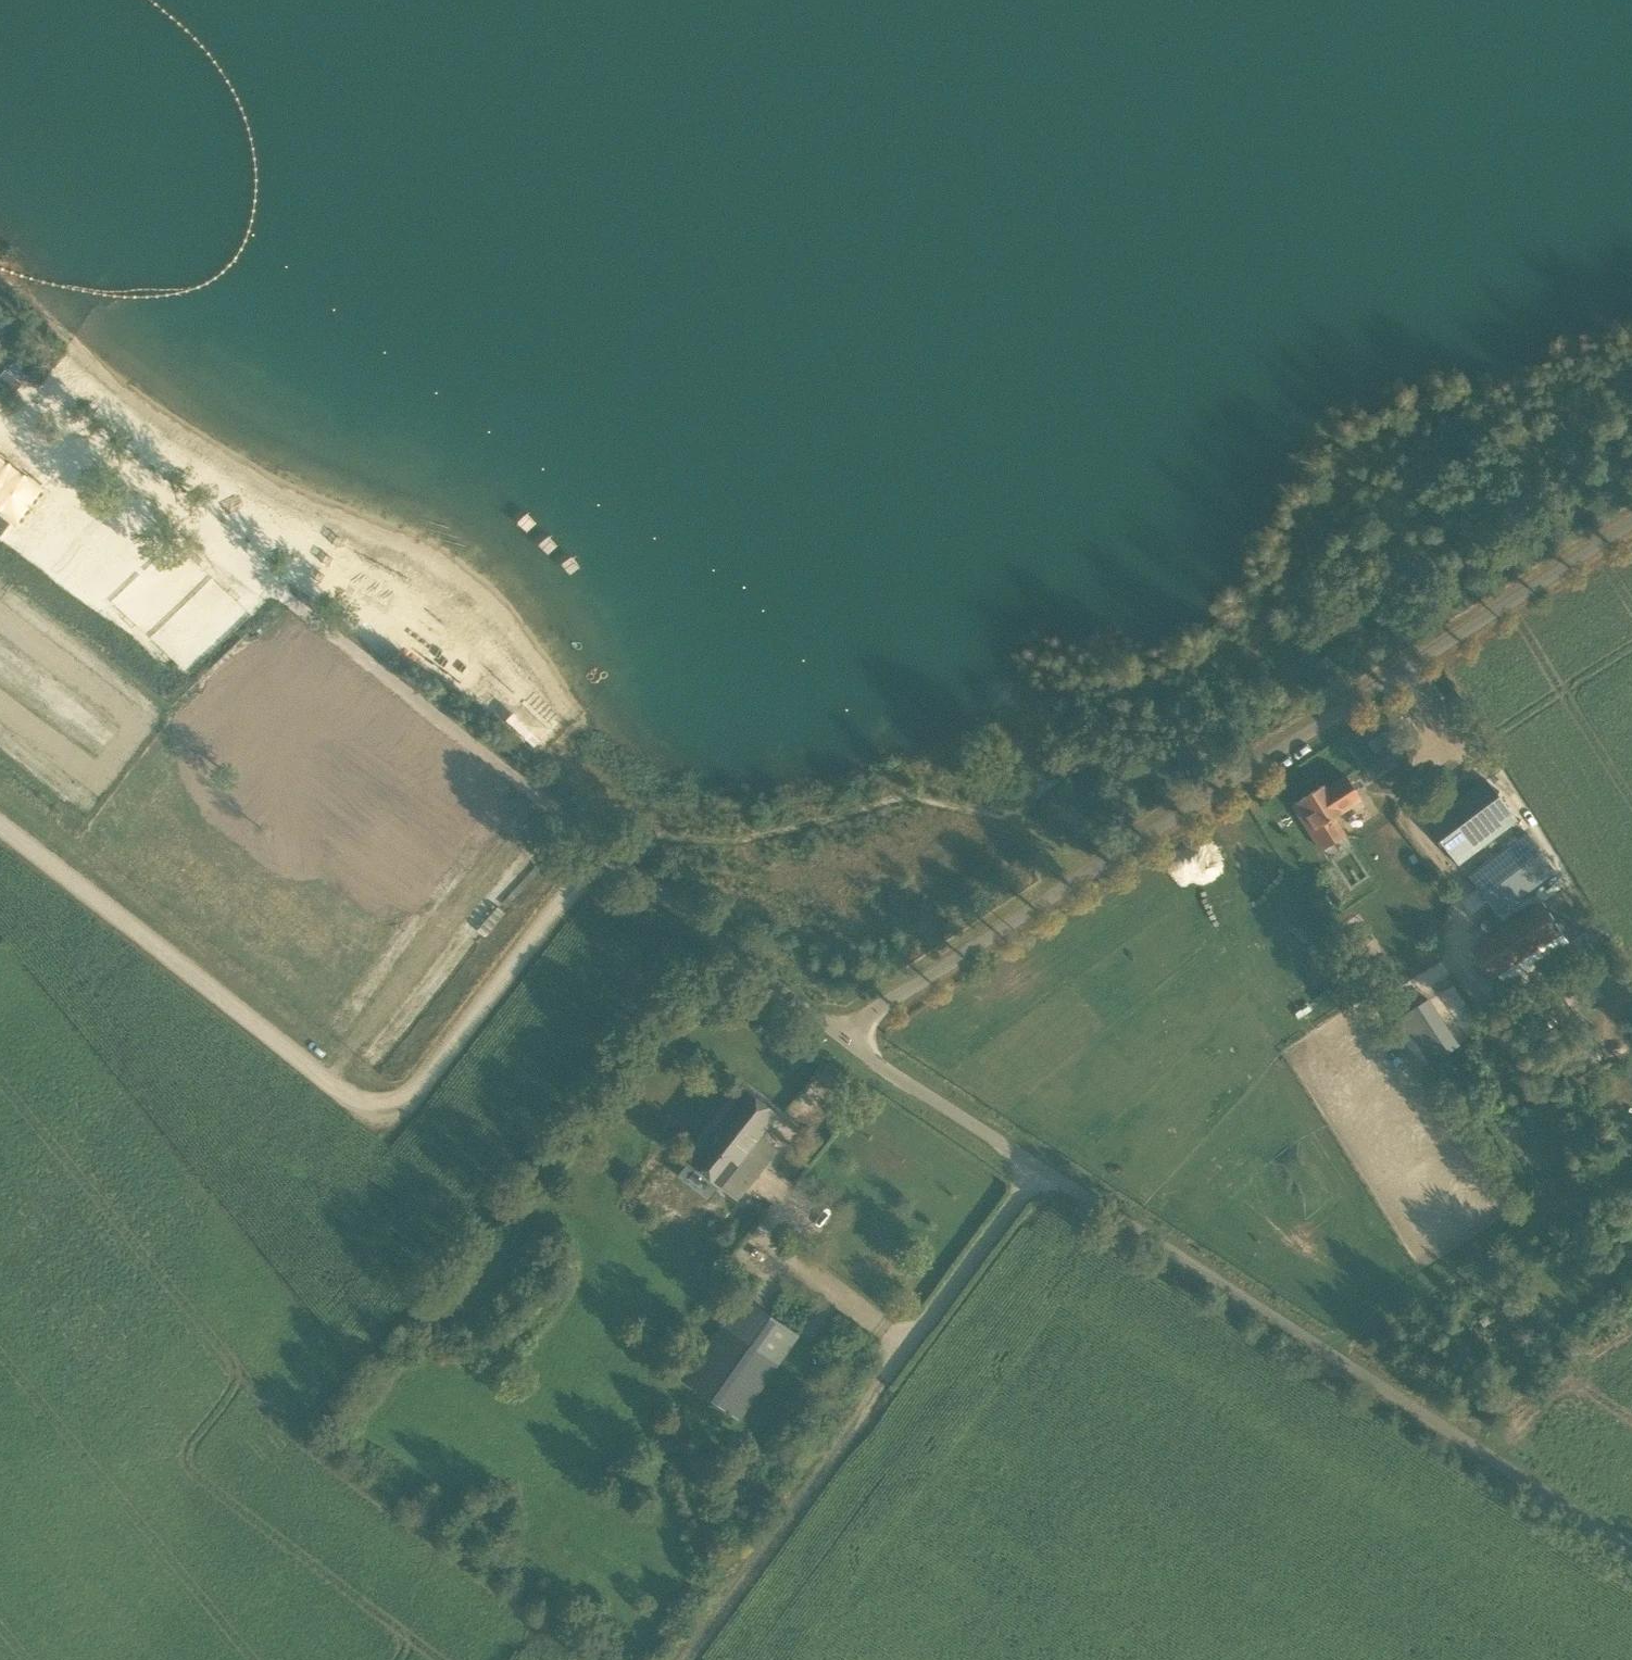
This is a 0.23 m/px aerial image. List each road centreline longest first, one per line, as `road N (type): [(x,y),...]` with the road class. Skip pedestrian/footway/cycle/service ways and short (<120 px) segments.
road 1 (unclassified): [(847,1040),(860,1021),(1631,517)]
road 2 (unclassified): [(1631,1548),(847,1040)]
road 3 (track): [(0,825),(373,1109),(413,1093),(607,850)]
road 4 (track): [(607,850),(0,364)]
road 5 (unclassified): [(847,1040),(607,850)]

